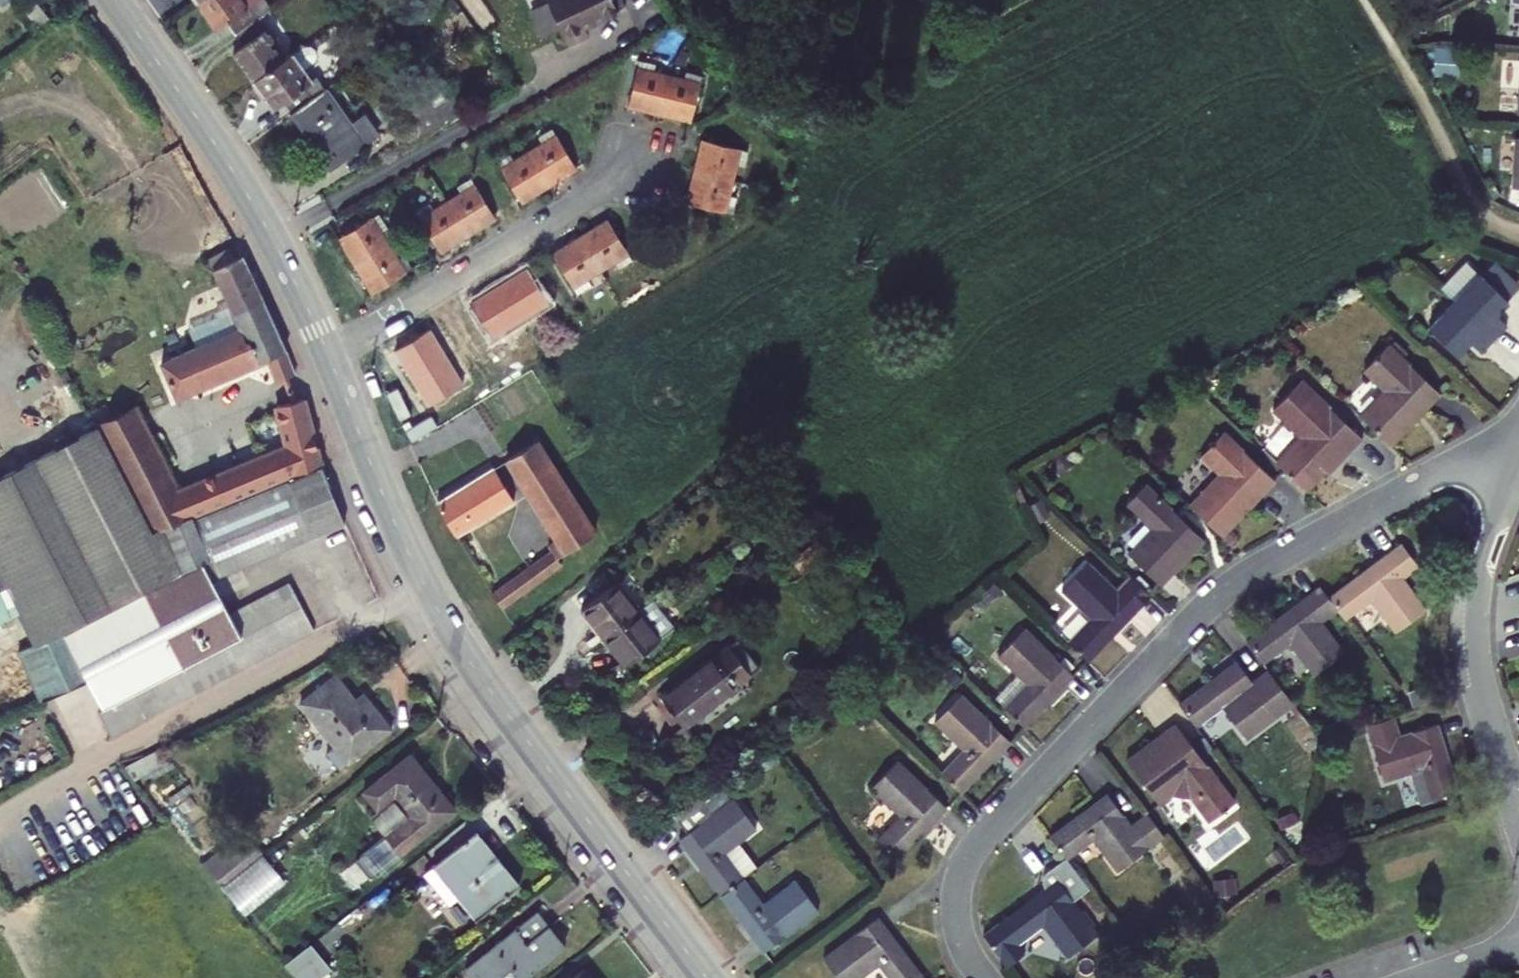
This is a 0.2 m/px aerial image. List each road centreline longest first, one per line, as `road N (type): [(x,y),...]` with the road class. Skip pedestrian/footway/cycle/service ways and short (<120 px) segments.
road 1 (residential): [(1518,432),(1273,561),(1201,611),(962,865),(956,923),(986,977)]
road 2 (secondary): [(705,977),(460,650),(389,512),(328,354)]
road 3 (track): [(425,589),(0,804)]
road 4 (secondary): [(328,354),(239,182),(114,0)]
road 5 (residential): [(1518,820),(1471,628),(1483,556),(1518,457)]
road 6 (residential): [(328,354),(646,162)]

